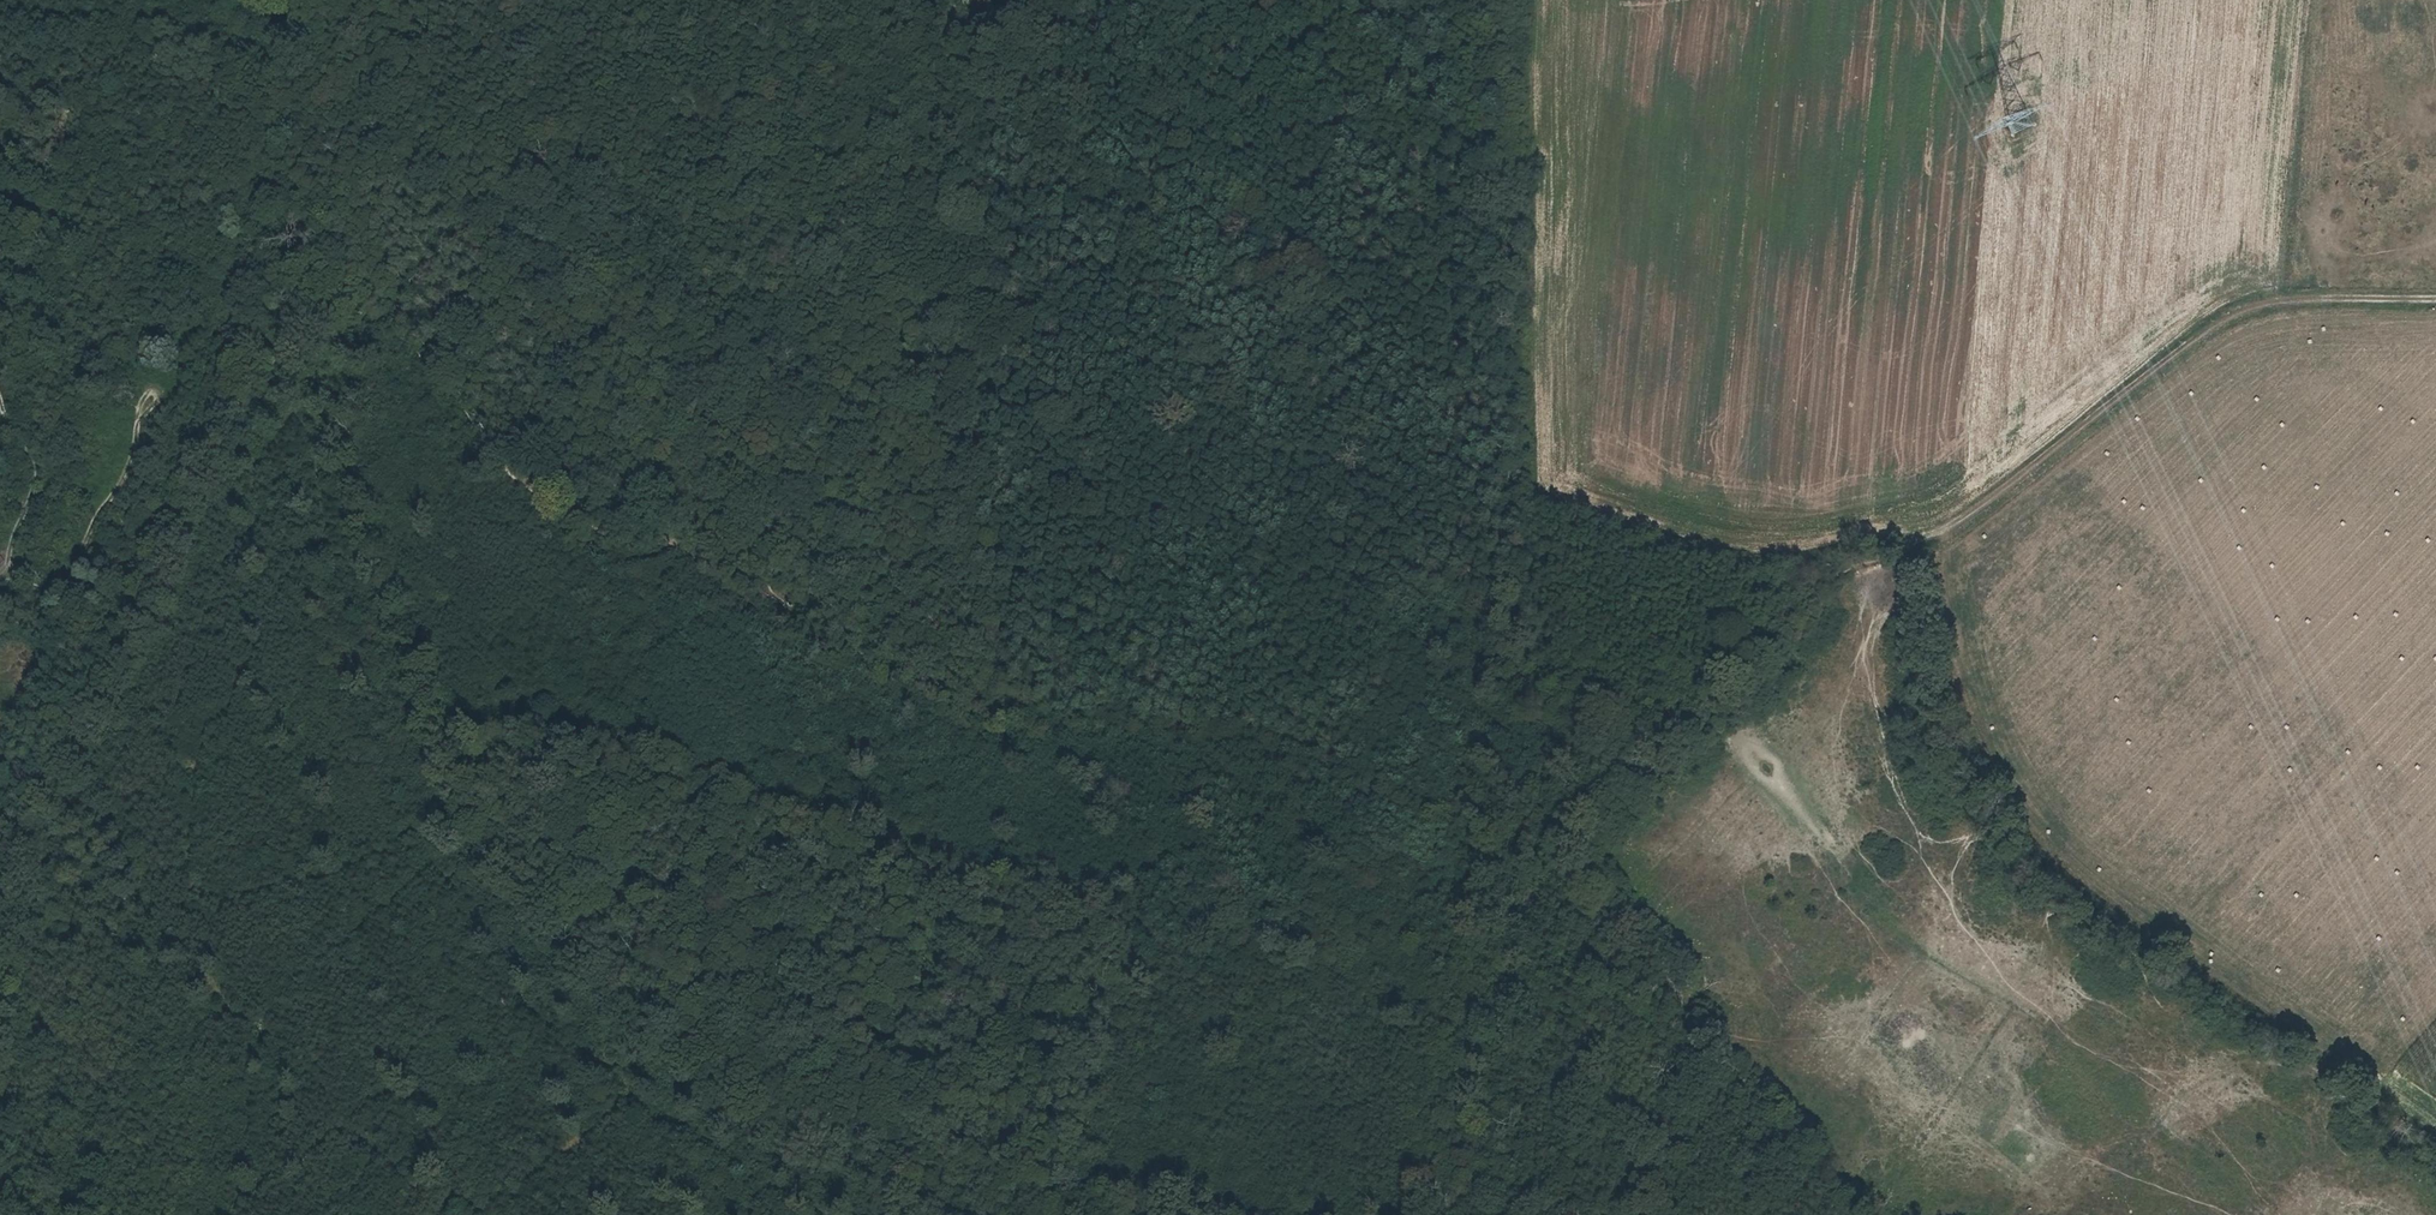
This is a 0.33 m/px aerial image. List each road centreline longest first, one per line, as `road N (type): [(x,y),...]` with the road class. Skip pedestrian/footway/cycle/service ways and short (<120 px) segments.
road 1 (track): [(346,0),(285,204),(275,355),(30,839),(0,994)]
road 2 (track): [(2435,300),(2279,302),(2220,321),(2174,345),(1982,505),(1842,573)]

